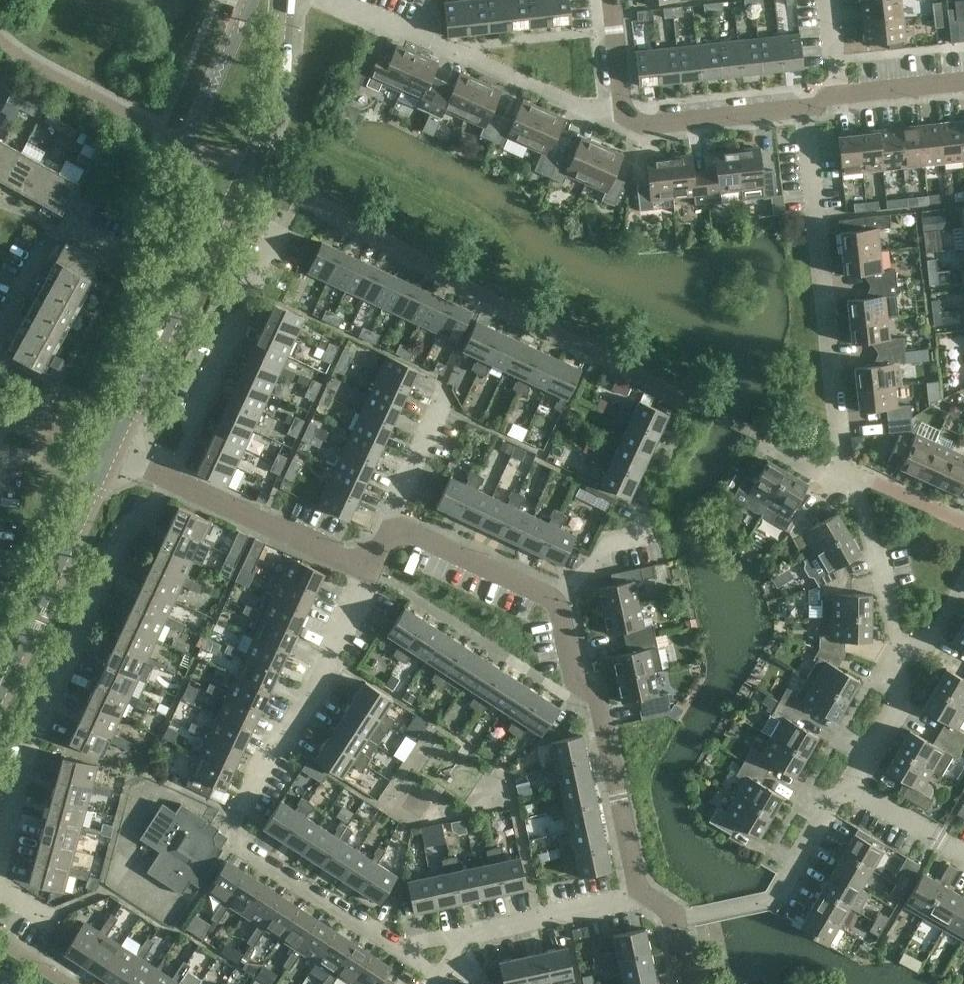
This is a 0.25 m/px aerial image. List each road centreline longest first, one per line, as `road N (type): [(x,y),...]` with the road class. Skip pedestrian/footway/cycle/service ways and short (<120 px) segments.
road 1 (residential): [(398,950),(233,843),(238,809),(290,728),(369,573)]
road 2 (residential): [(0,848),(25,755),(161,476)]
road 3 (tertiary): [(156,351),(253,164),(273,86),(276,0)]
road 4 (tertiary): [(254,0),(187,145),(156,351)]
road 5 (residential): [(835,437),(802,108)]
road 6 (residential): [(624,120),(335,0)]
road 7 (residential): [(640,894),(599,705),(575,681),(557,600)]
road 8 (residential): [(161,476),(291,212)]
road 9 (tertiary): [(0,690),(105,448)]
road 10 (residential): [(676,919),(772,898),(843,779)]
road 11 (residential): [(369,573),(161,476)]
road 12 (residential): [(904,672),(841,470)]
road 13 (residential): [(557,600),(391,525)]
road 14 (residential): [(624,120),(635,127),(802,108)]
road 15 (residential): [(0,327),(51,228),(108,253)]
road 16 (residential): [(471,932),(640,894)]
road 17 (residential): [(557,600),(608,541),(647,534),(643,512)]
road 18 (residential): [(963,850),(843,779)]
road 19 (residential): [(391,525),(442,403)]
road 20 (residential): [(840,94),(963,81)]
road 21 (residential): [(843,779),(904,672)]
road 22 (residential): [(613,0),(624,120)]

